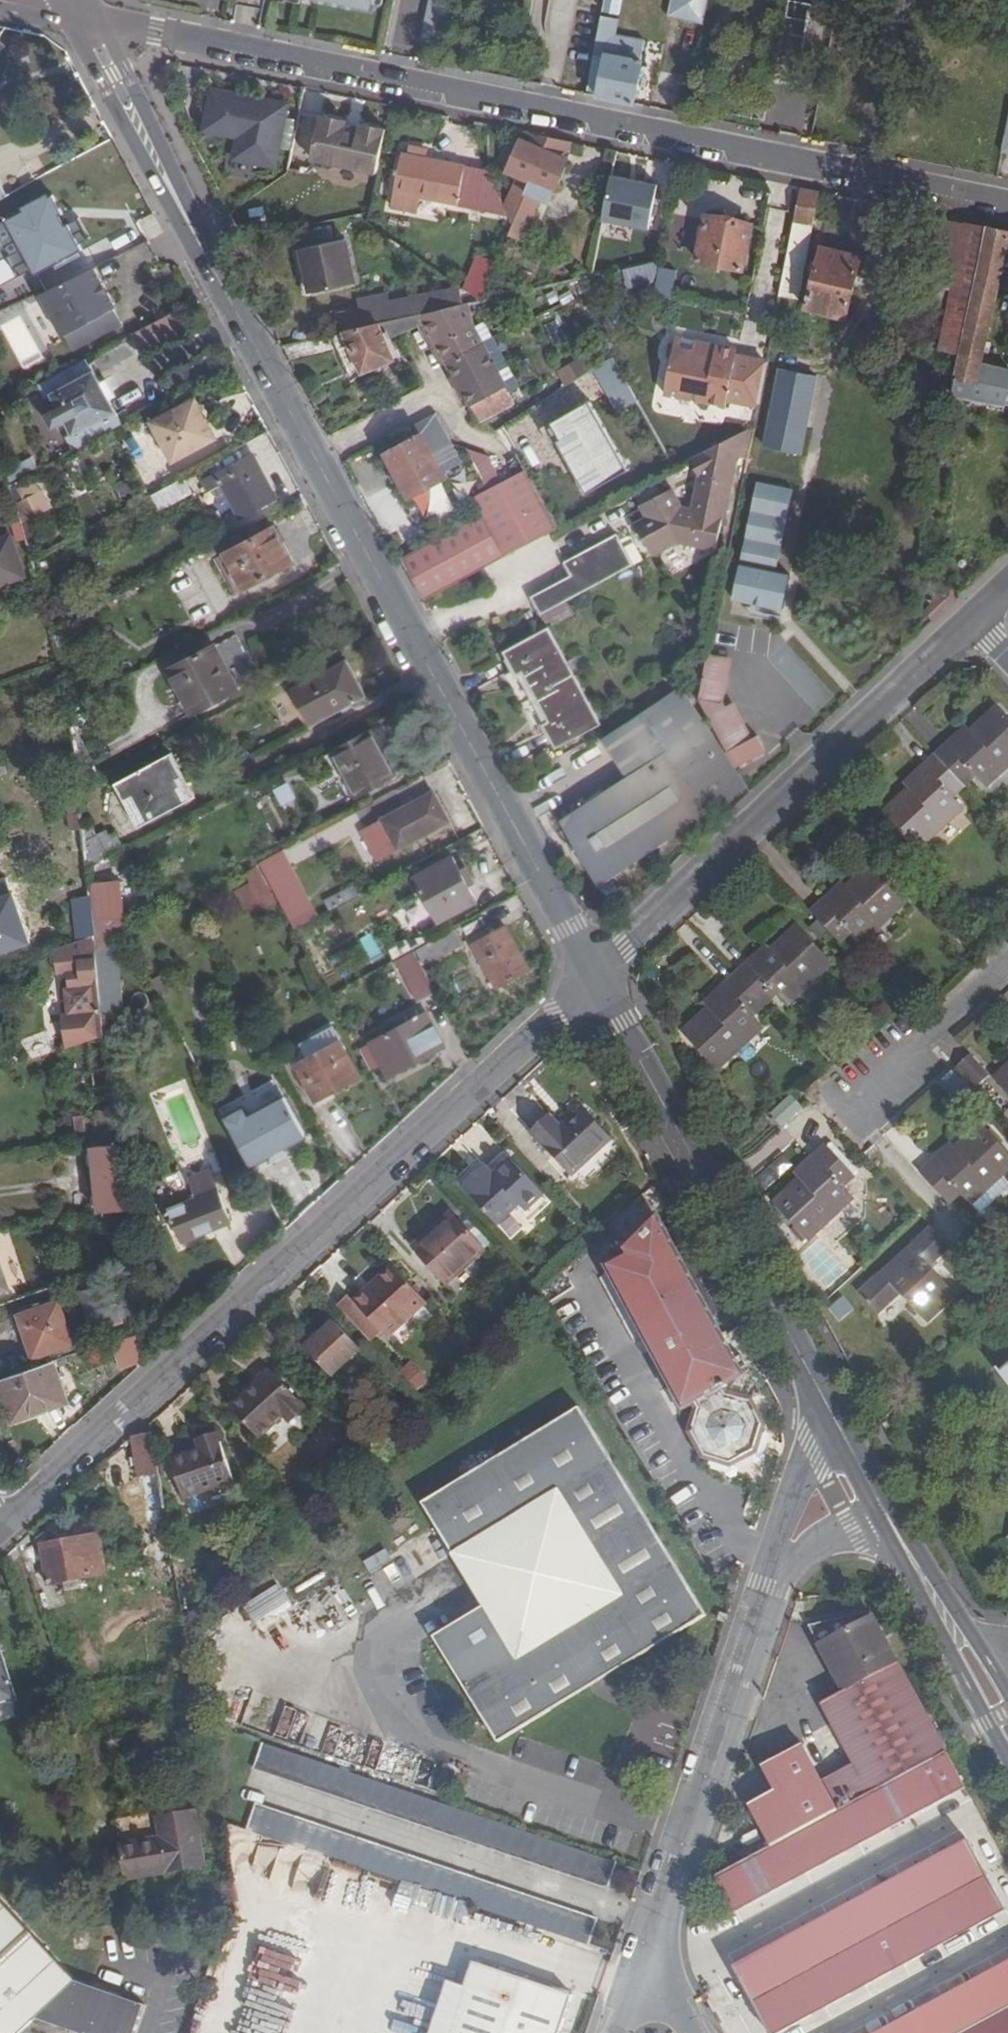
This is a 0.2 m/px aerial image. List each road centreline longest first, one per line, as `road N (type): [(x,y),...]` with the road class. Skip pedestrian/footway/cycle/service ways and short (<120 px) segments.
road 1 (secondary): [(593,978),(83,19)]
road 2 (residential): [(83,19),(1007,207)]
road 3 (residential): [(0,1534),(593,978)]
road 4 (residential): [(593,978),(816,759),(978,617)]
road 5 (secondary): [(825,1407),(593,978)]
road 6 (residential): [(647,1945),(768,1585)]
road 7 (secondary): [(1007,1738),(890,1527)]
road 8 (residential): [(845,1112),(1007,963)]
road 9 (residential): [(825,1407),(768,1585)]
road 10 (secondary): [(890,1527),(825,1407)]
road 11 (residential): [(768,1585),(890,1527)]

